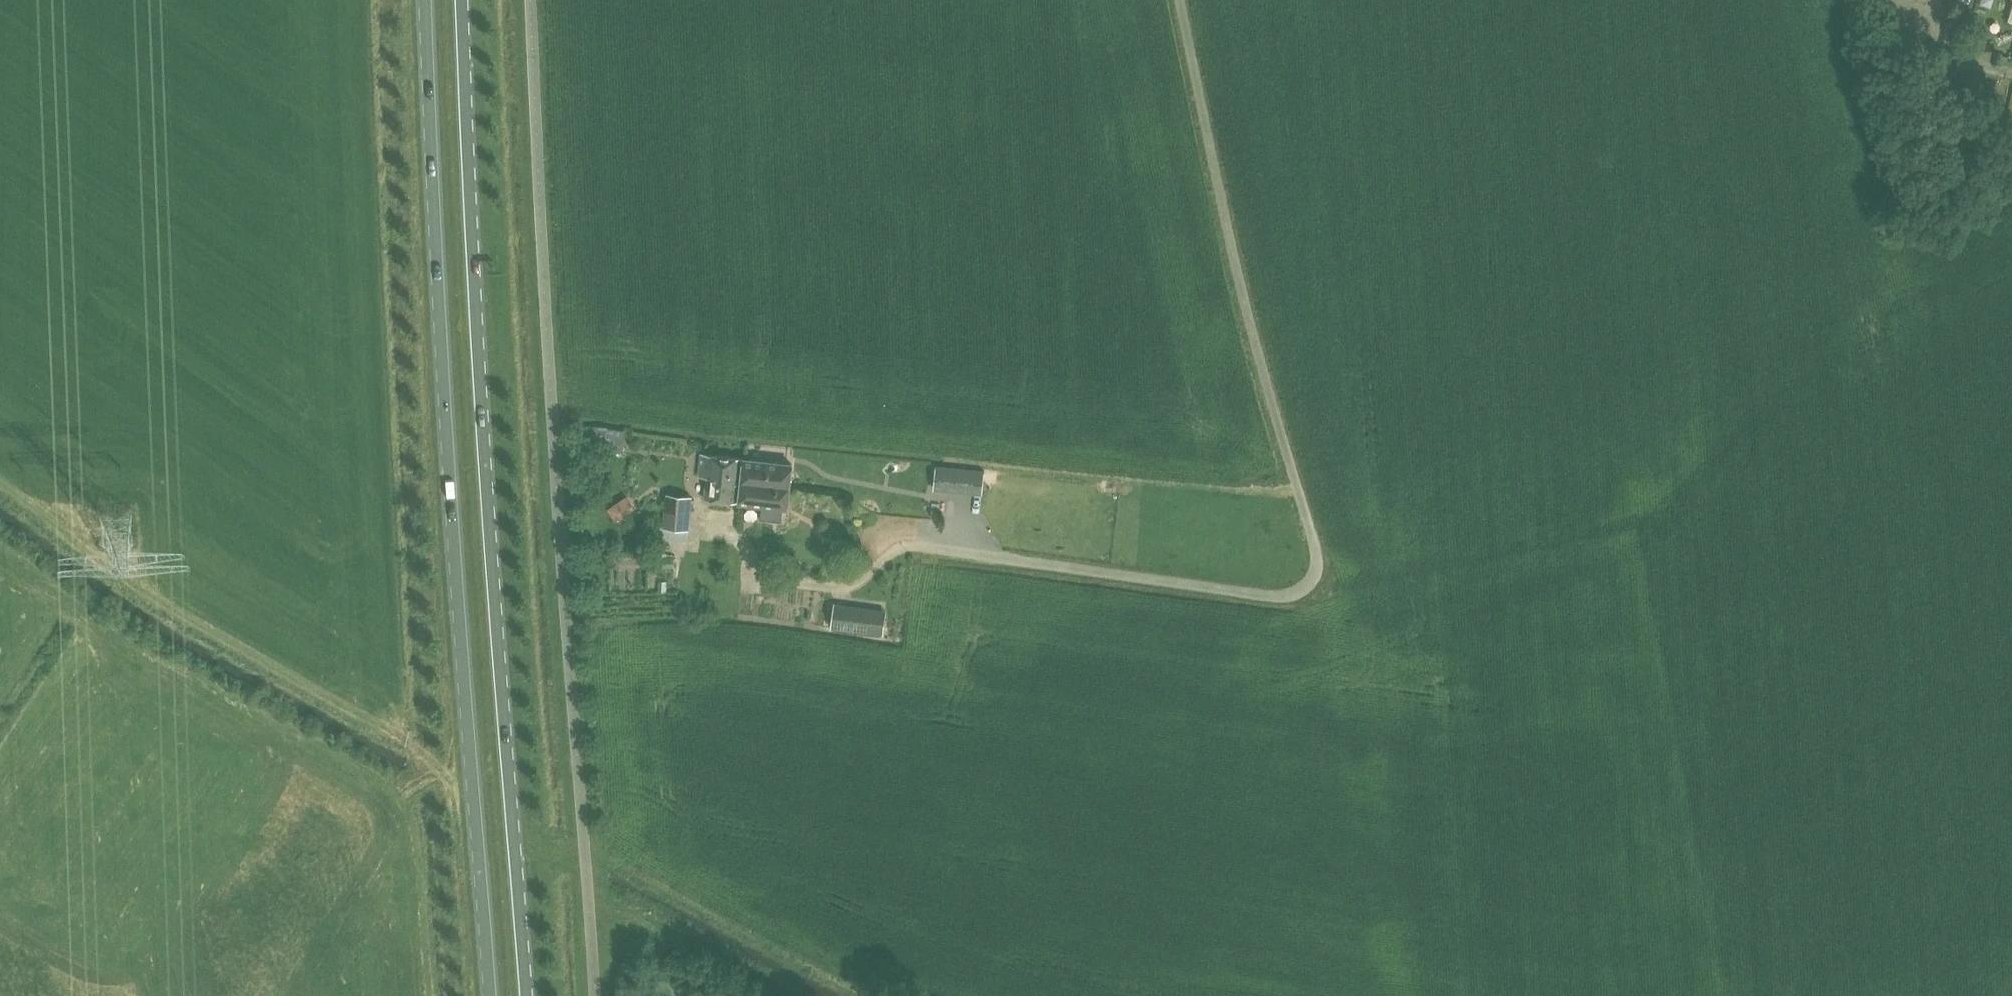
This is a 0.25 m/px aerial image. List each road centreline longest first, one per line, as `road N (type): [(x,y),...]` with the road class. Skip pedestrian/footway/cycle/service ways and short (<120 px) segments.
road 1 (primary): [(426,0),(484,995)]
road 2 (primary): [(521,995),(463,0)]

